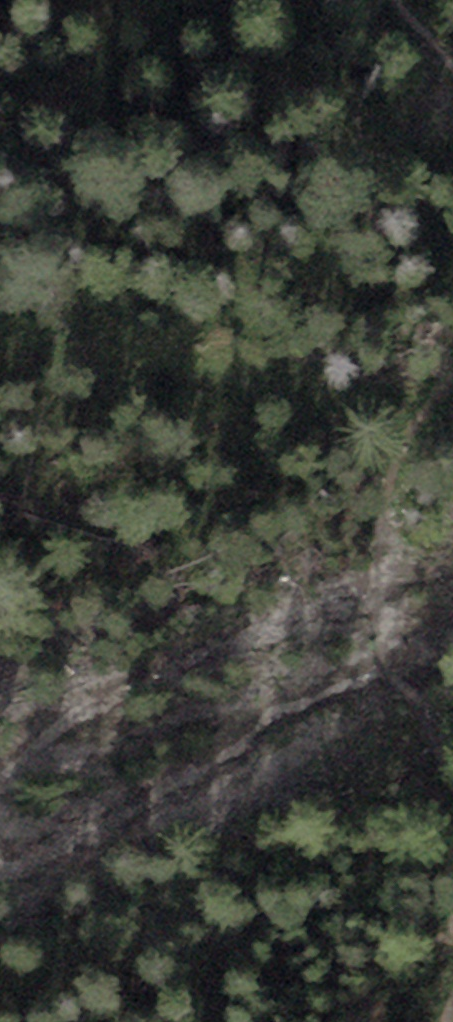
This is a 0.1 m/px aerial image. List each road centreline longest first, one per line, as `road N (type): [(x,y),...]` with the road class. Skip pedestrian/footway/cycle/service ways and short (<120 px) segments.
road 1 (track): [(452,369),(392,457),(378,630),(452,794)]

